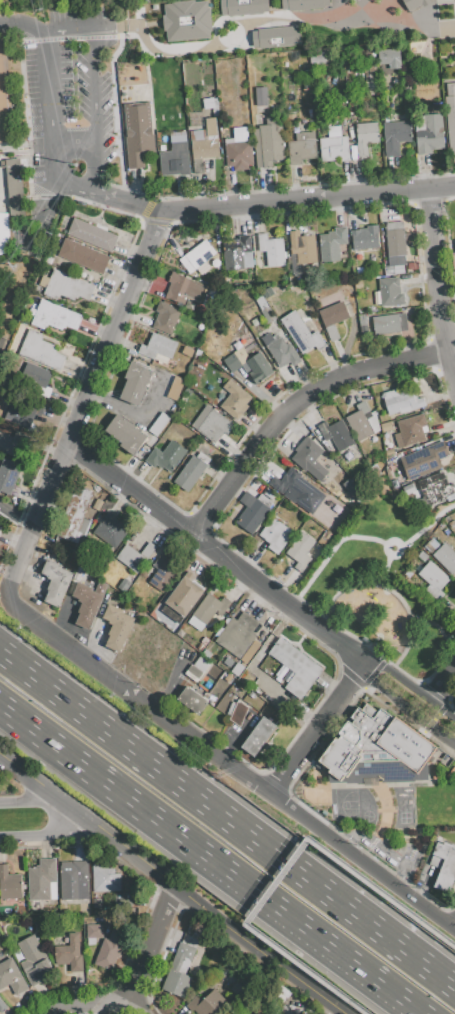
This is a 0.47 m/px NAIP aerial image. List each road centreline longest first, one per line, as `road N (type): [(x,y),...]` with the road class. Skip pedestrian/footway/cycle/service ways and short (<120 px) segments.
road 1 (motorway): [(454,987),(0,650)]
road 2 (residential): [(16,611),(454,933)]
road 3 (motorway): [(0,702),(423,1013)]
road 4 (residential): [(65,442),(364,665)]
road 5 (residential): [(192,531),(310,396),(342,379),(446,355)]
road 6 (residential): [(164,212),(454,185)]
road 7 (residential): [(65,442),(164,212)]
road 8 (residential): [(0,755),(171,884)]
road 9 (residential): [(171,884),(341,1013)]
road 10 (residential): [(454,383),(431,187)]
road 11 (residential): [(16,611),(9,587),(65,442)]
road 12 (residential): [(268,794),(364,665)]
road 13 (residential): [(121,1009),(171,884)]
road 14 (residential): [(364,665),(454,742)]

